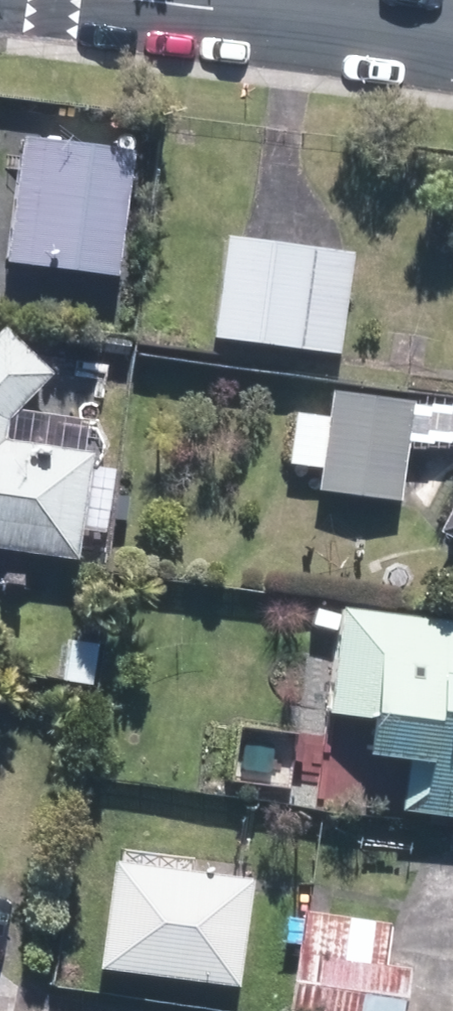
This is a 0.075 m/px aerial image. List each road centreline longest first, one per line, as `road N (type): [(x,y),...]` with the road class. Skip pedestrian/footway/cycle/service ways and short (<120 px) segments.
road 1 (residential): [(168,0),(452,35)]

